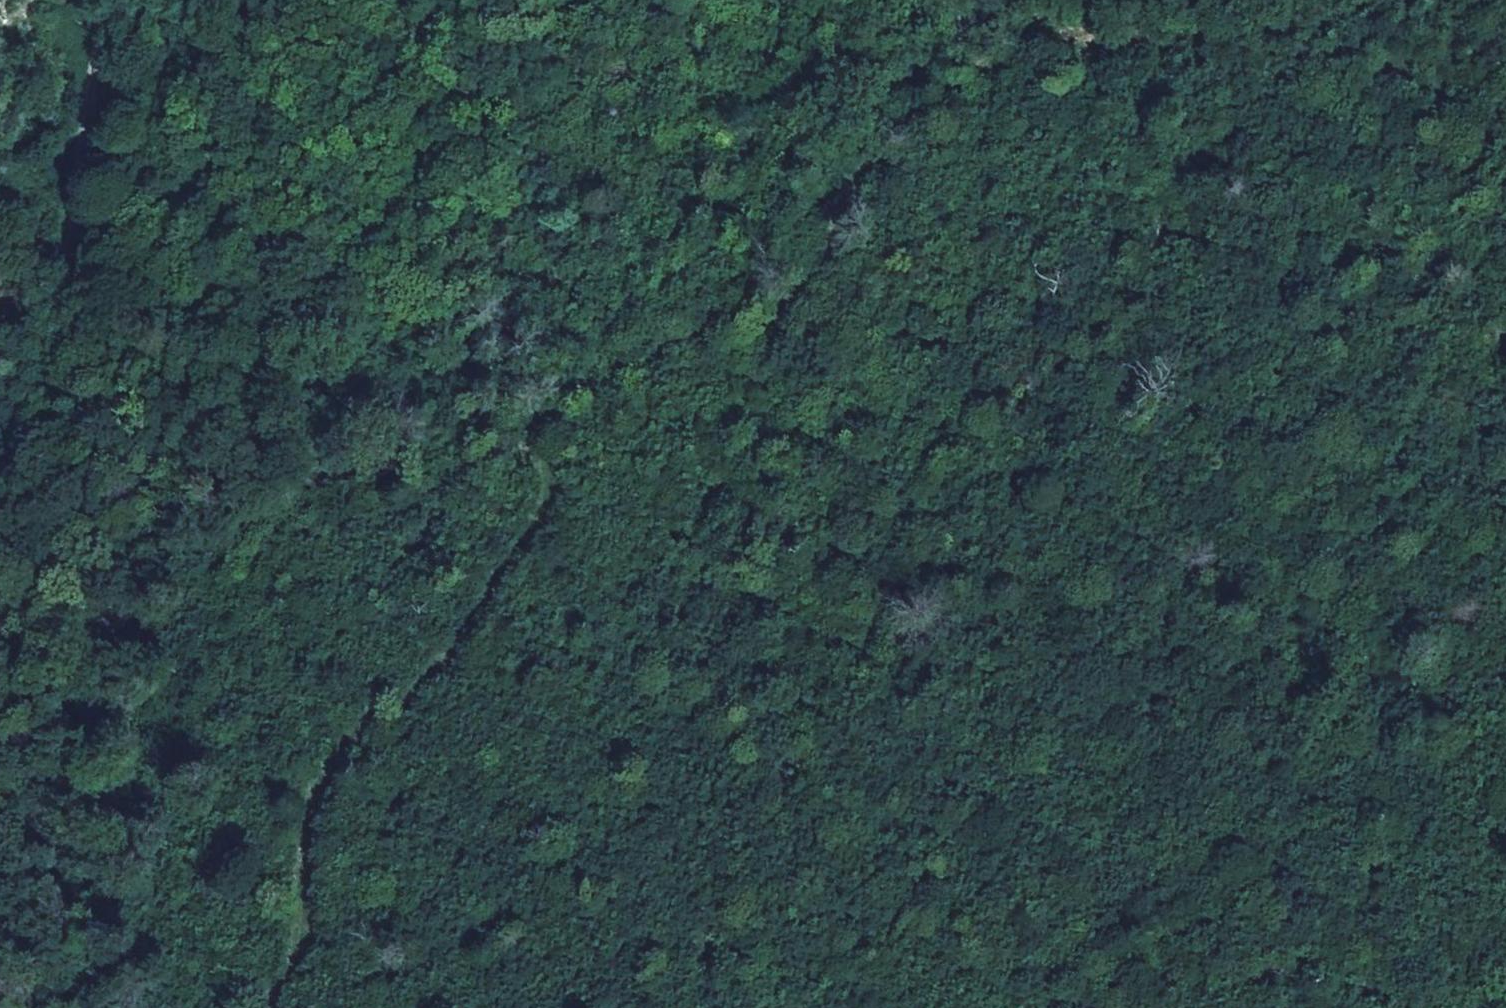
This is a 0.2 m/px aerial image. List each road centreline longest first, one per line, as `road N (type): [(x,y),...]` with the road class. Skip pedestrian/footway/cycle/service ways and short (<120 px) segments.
road 1 (track): [(516,539),(585,392),(711,340),(791,292),(859,216),(890,145),(996,58),(1050,54),(1147,0)]
road 2 (track): [(265,1007),(293,960),(305,811),(334,759),(443,651),(516,539)]
road 3 (track): [(101,0),(65,281),(44,370),(0,483)]

